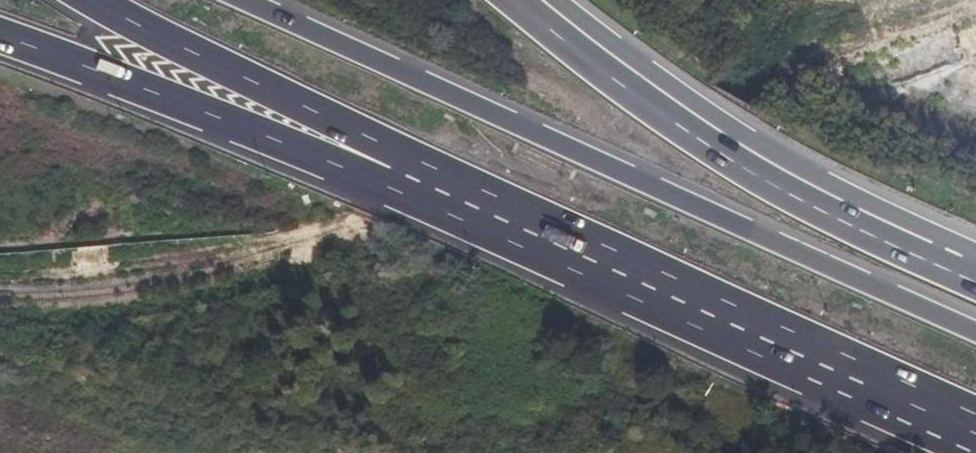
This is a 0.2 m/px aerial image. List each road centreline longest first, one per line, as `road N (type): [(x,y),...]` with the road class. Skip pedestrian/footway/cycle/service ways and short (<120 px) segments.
road 1 (trunk): [(975,339),(236,0)]
road 2 (motorway): [(386,167),(975,433)]
road 3 (motorway): [(975,275),(812,207),(695,138),(515,0)]
road 4 (motorway): [(975,264),(933,232),(722,123),(566,0)]
road 5 (motorway): [(0,43),(172,94),(335,163),(386,167)]
road 6 (motorway): [(92,0),(353,130),(386,167)]

